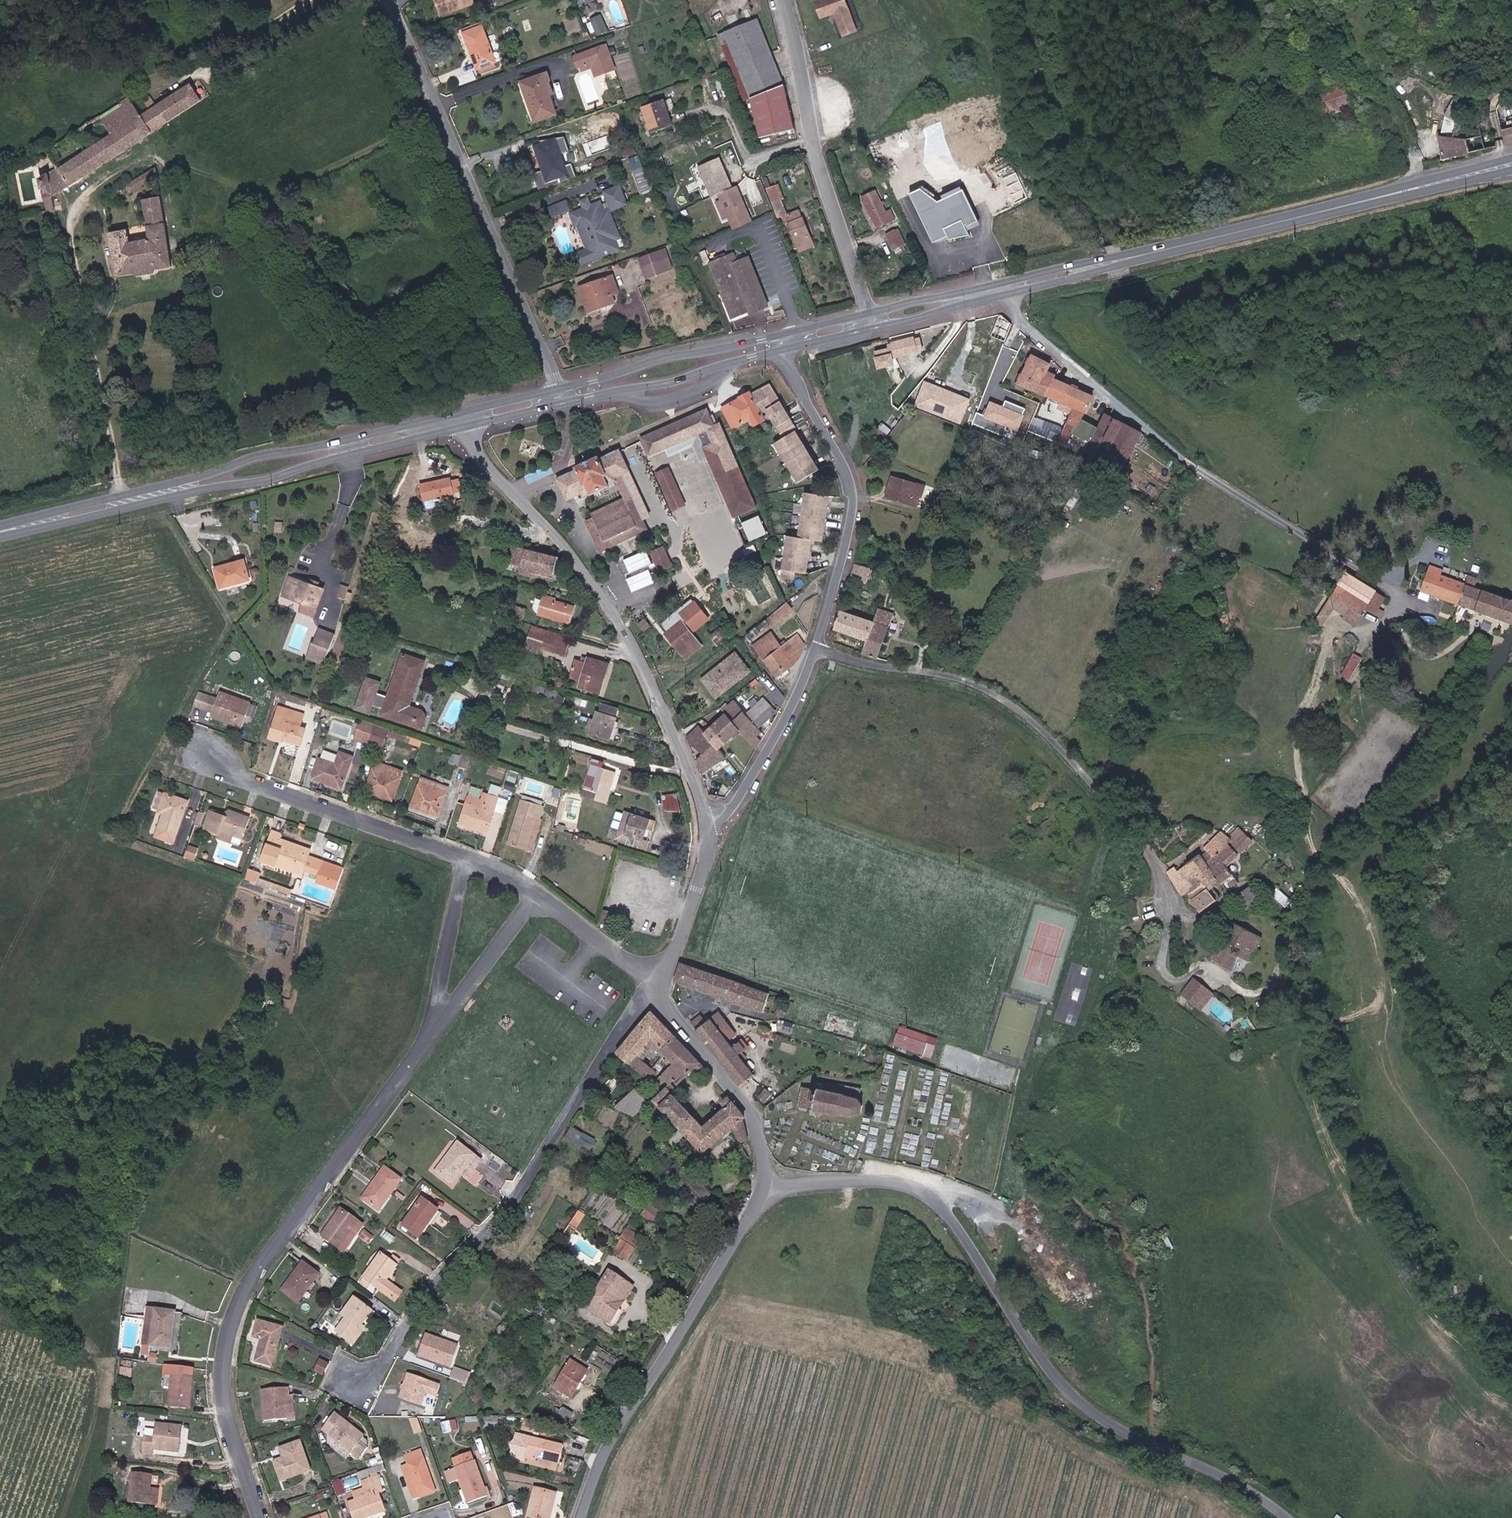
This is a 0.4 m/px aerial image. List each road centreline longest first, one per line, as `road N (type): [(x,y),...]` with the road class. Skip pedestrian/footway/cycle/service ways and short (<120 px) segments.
road 1 (track): [(1400,595),(1387,621),(1334,634),(1302,731),(1297,758),(1312,849),(1344,893),(1344,978),(1334,1024),(1293,1040),(1404,1291),(1481,1390),(1511,1403)]
road 2 (unclassified): [(767,1182),(890,1181),(942,1204),(1065,1384),(1108,1423),(1245,1488),(1289,1517)]
road 3 (residential): [(450,1013),(251,1285),(230,1341),(227,1402),(265,1517)]
road 4 (unclassified): [(821,649),(970,681),(1043,728),(1151,862),(1168,892),(1170,976),(1195,976)]
road 5 (primary): [(1511,159),(1005,282)]
road 6 (primary): [(1008,295),(1511,172)]
road 7 (residential): [(661,982),(517,1206),(385,1360),(353,1381)]
road 8 (primary): [(0,536),(270,481),(312,463),(468,429)]
road 9 (primary): [(464,412),(261,455),(0,529)]
road 10 (tertiary): [(714,833),(624,623),(484,459),(468,429)]
road 11 (unclassified): [(389,0),(560,391)]
road 12 (tertiary): [(767,1182),(603,1455),(581,1517)]
road 13 (unclassified): [(782,0),(812,142),(870,314)]
road 14 (track): [(1400,595),(1234,494),(1132,419)]
road 15 (tertiary): [(783,351),(857,486),(821,649)]
road 16 (track): [(90,190),(76,205),(72,232),(126,497)]
road 17 (residential): [(208,759),(466,859)]
road 18 (tertiary): [(661,982),(663,1002),(750,1109),(767,1182)]
road 19 (primary): [(780,336),(665,358),(560,391)]
road 20 (primary): [(564,406),(677,384),(783,351)]
road 21 (tertiary): [(821,649),(752,787),(714,833)]
road 22 (tertiary): [(714,833),(661,982)]
road 23 (unclassified): [(466,859),(442,997),(450,1013)]
road 24 (residential): [(542,896),(450,1013)]
road 25 (residential): [(542,896),(661,982)]
road 26 (primary): [(873,328),(1008,295)]
road 27 (primary): [(1005,282),(870,314)]
road 28 (track): [(311,0),(198,76)]

